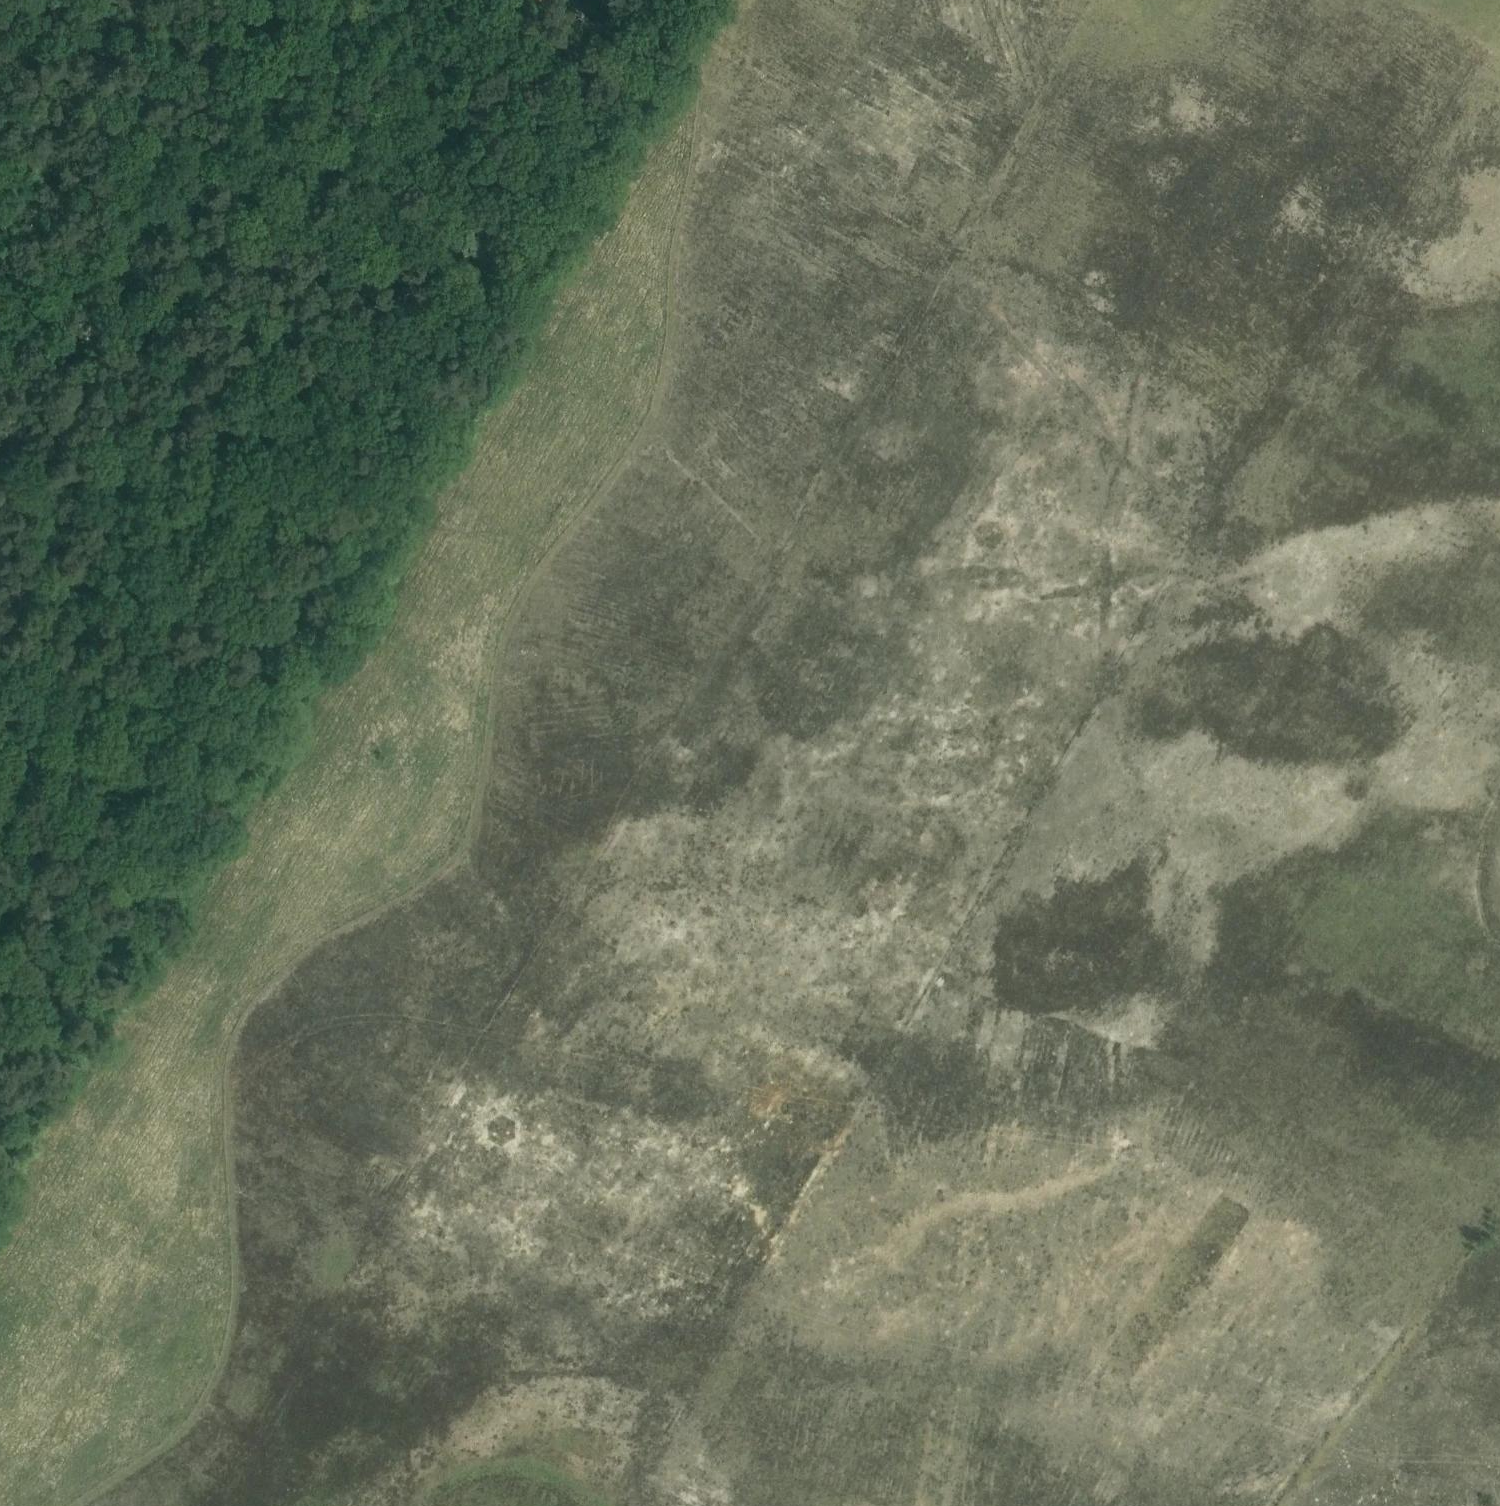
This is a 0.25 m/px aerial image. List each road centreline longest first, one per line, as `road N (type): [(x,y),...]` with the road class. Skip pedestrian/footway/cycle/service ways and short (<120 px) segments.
road 1 (track): [(0,823),(142,792),(195,768),(216,749),(237,699),(244,546),(278,297),(250,129),(243,0)]

